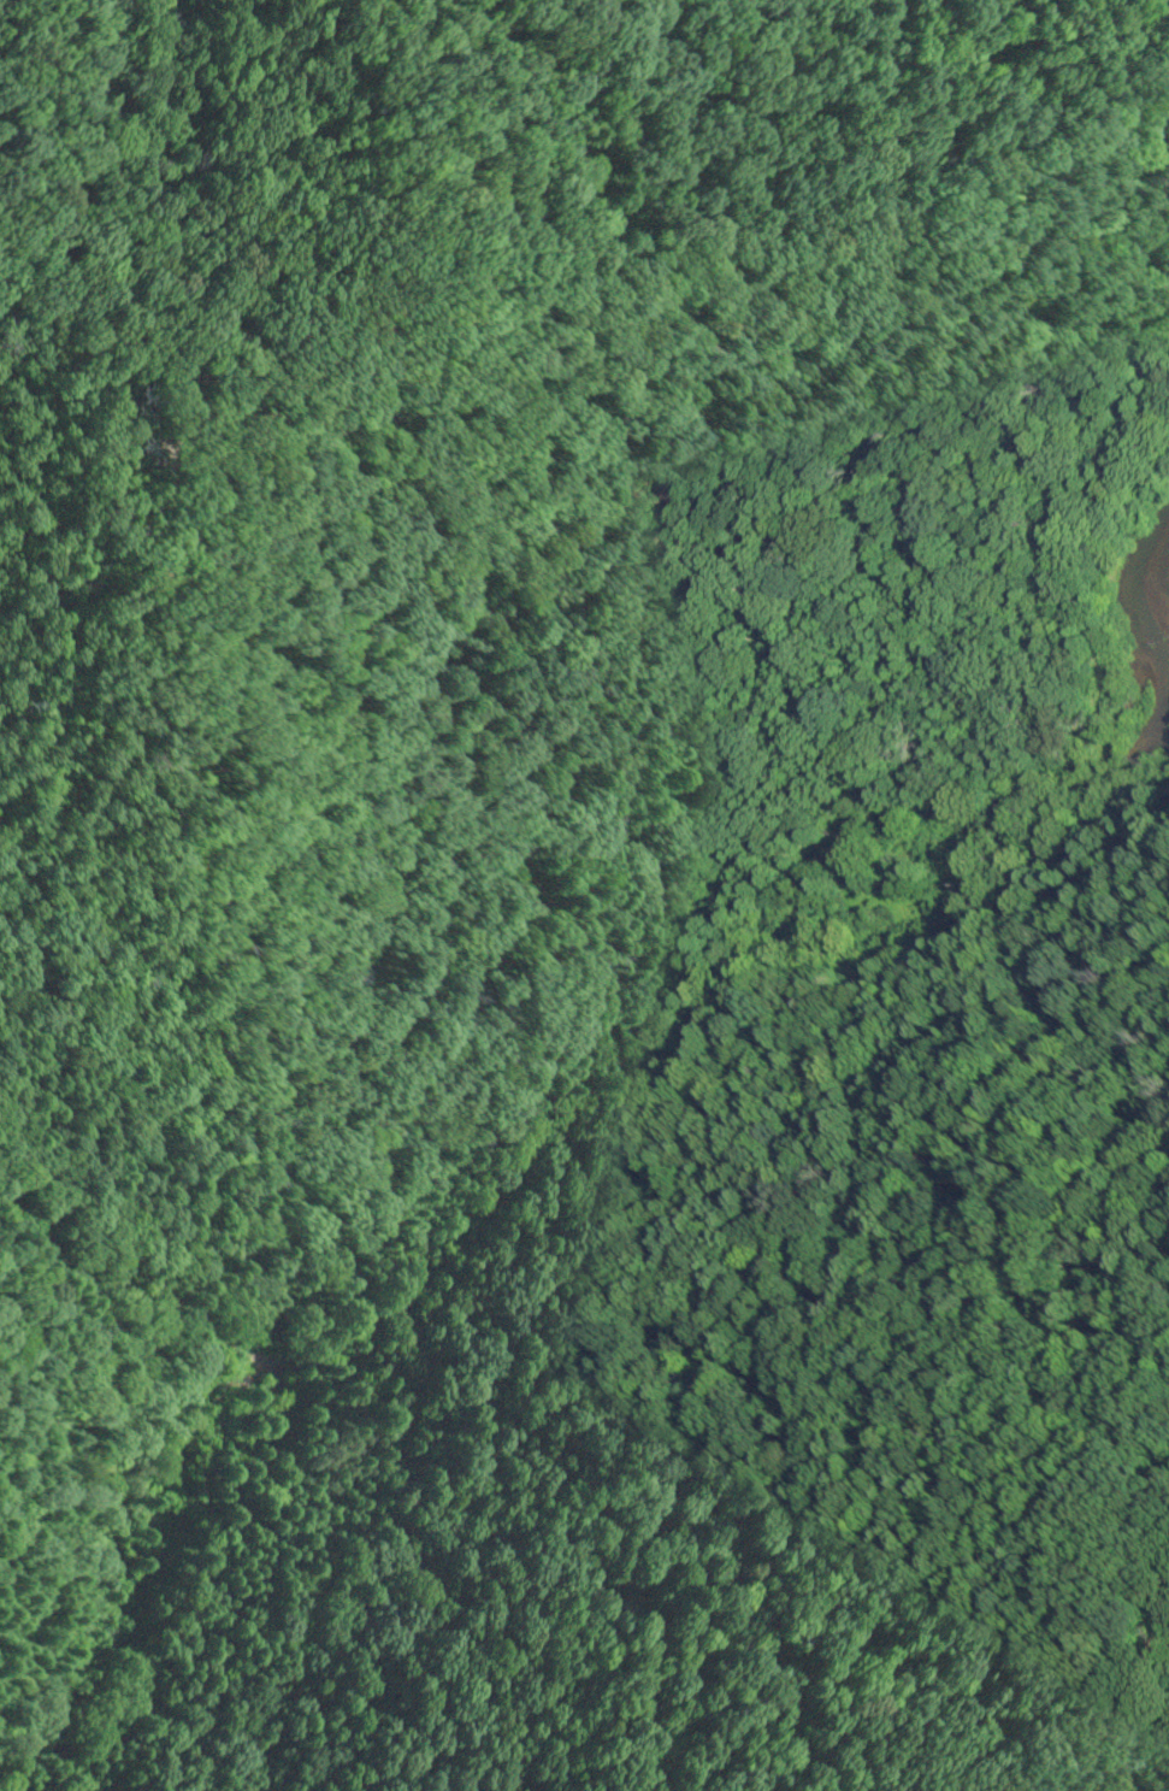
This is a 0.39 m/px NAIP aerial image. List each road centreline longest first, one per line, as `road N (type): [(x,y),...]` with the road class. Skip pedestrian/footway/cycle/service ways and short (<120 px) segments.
road 1 (track): [(70,1451),(59,1461),(0,1628)]

